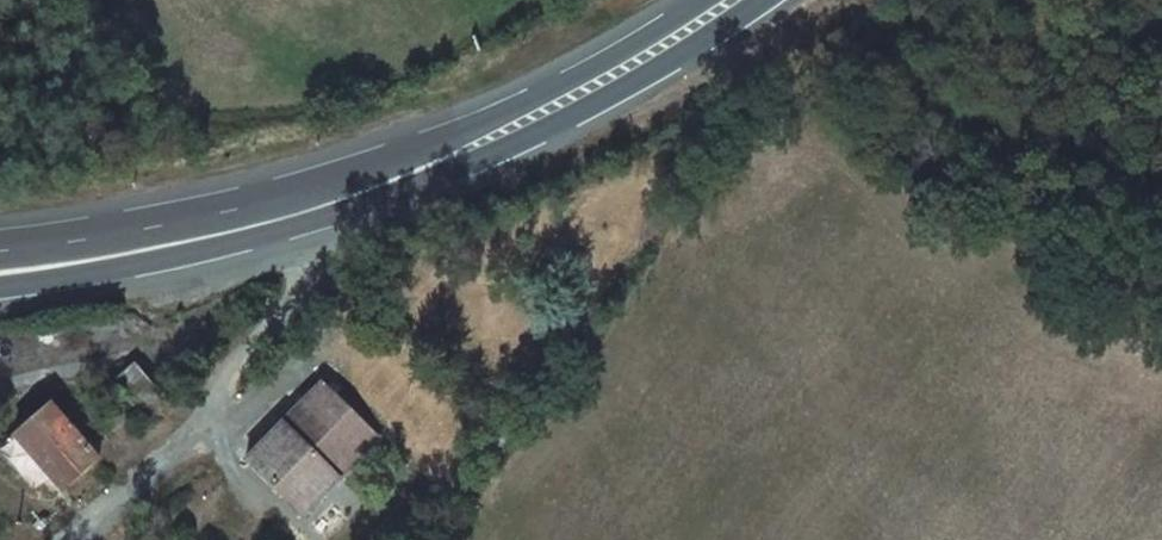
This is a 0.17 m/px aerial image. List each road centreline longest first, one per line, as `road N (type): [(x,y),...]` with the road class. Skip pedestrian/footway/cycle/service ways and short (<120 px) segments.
road 1 (primary): [(0,282),(220,250),(450,177),(640,81),(759,0)]
road 2 (primary): [(704,0),(640,45),(460,135),(212,216),(0,249)]

